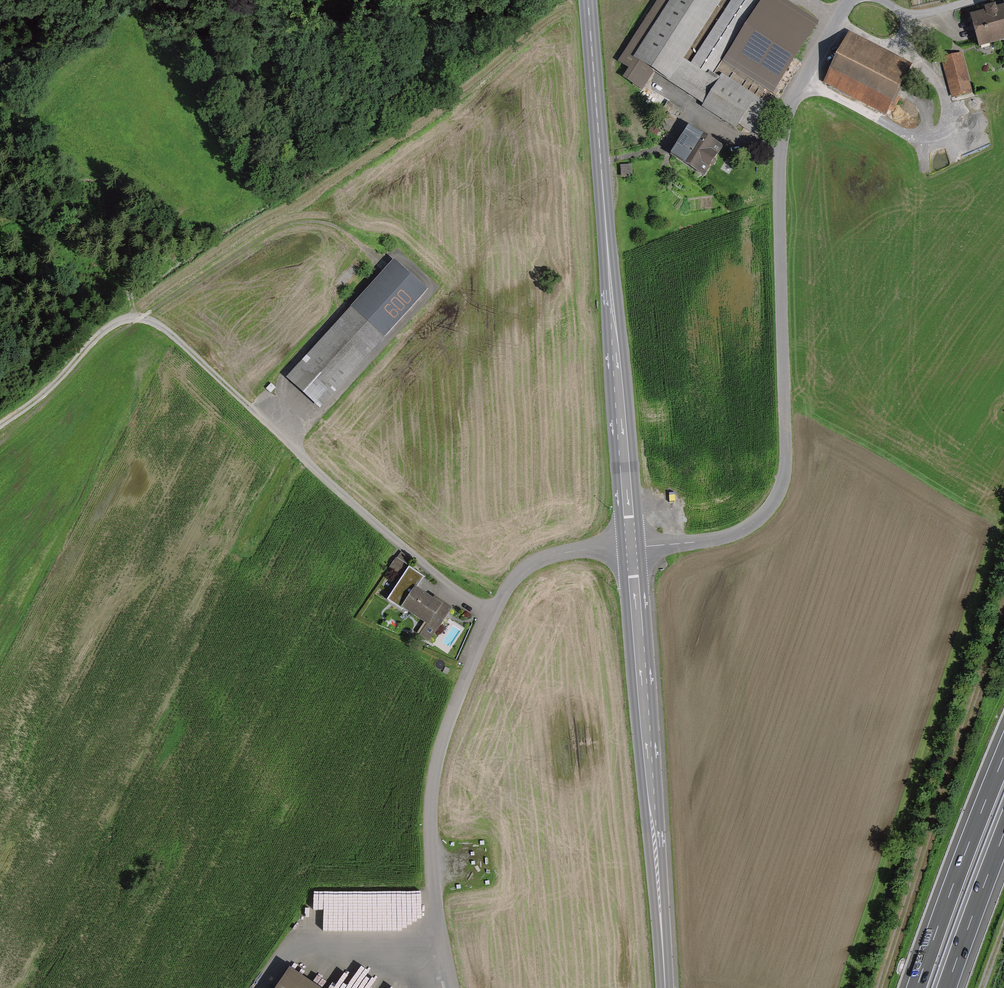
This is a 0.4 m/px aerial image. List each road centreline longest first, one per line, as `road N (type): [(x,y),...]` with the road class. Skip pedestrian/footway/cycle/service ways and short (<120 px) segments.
road 1 (unclassified): [(631,547),(725,536),(759,517),(778,493),(786,449),(785,123),(849,0)]
road 2 (unclassified): [(452,987),(433,881),(431,801),(466,678),(522,570),(567,552),(631,547)]
road 3 (secondary): [(588,0),(631,547)]
road 4 (secondary): [(631,547),(666,987)]
road 5 (track): [(879,987),(1003,606)]
road 6 (track): [(0,426),(129,317),(161,326),(251,409)]
road 7 (track): [(493,615),(430,572),(251,409)]
road 8 (motorway): [(1003,757),(916,987)]
road 9 (motorway): [(947,987),(1003,834)]

